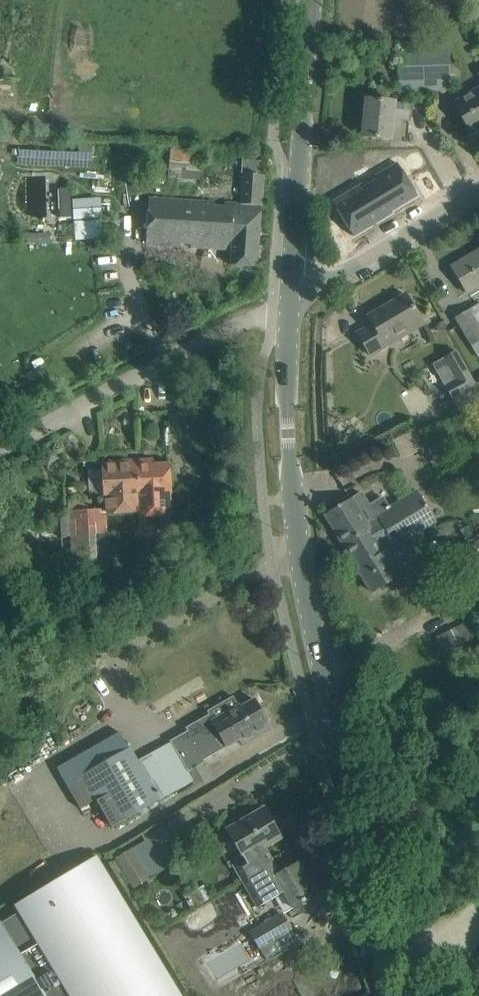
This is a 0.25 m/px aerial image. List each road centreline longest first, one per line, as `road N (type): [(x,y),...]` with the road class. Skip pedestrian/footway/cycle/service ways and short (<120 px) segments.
road 1 (tertiary): [(420,995),(305,583),(288,433),(292,299)]
road 2 (unclassified): [(0,451),(292,299)]
road 3 (tertiary): [(292,299),(312,0)]
road 4 (residential): [(292,299),(478,194)]

